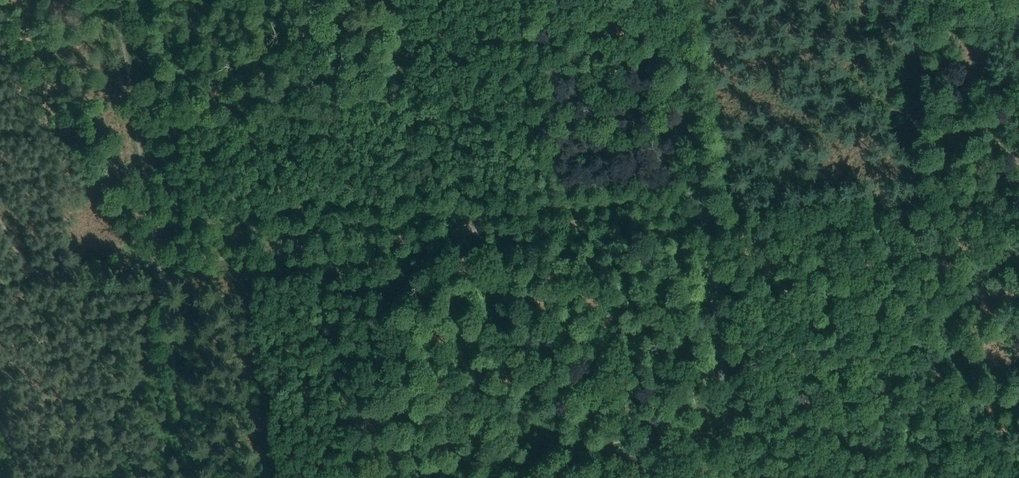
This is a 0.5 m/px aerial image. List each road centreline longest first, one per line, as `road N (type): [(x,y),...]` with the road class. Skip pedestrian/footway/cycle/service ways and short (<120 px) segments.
road 1 (track): [(188,477),(116,0)]
road 2 (unclassified): [(735,477),(682,0)]
road 3 (track): [(1018,178),(541,227)]
road 4 (track): [(541,227),(212,260)]
road 5 (track): [(212,260),(0,283)]

